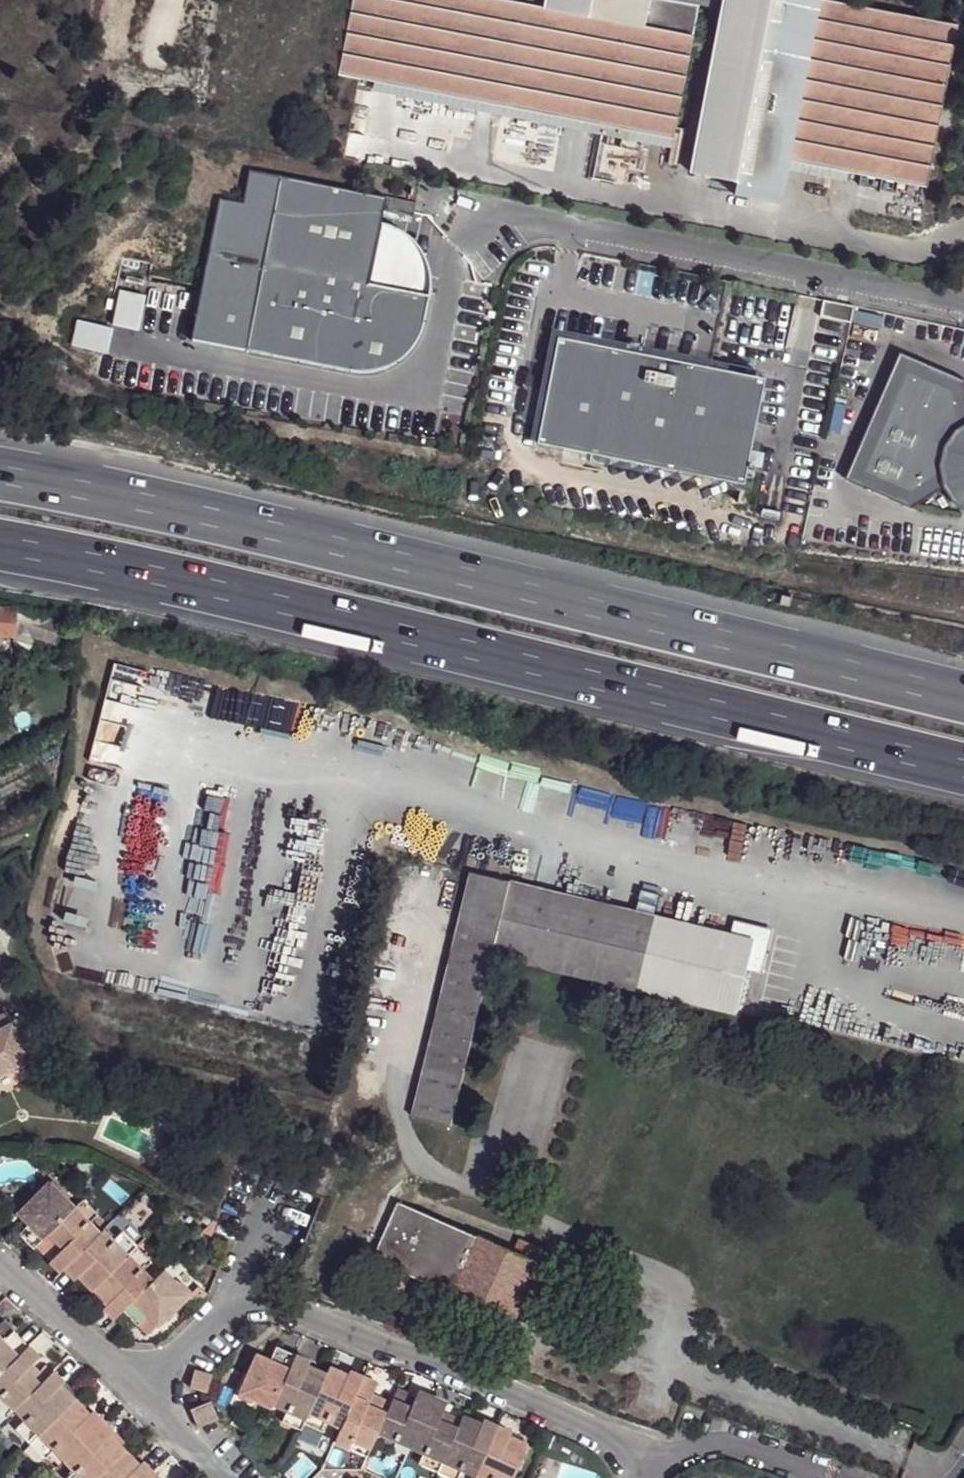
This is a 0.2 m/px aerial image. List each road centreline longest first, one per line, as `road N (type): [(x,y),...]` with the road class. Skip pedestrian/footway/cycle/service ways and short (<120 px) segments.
road 1 (motorway): [(0,545),(963,770)]
road 2 (motorway): [(963,701),(201,515),(0,478)]

